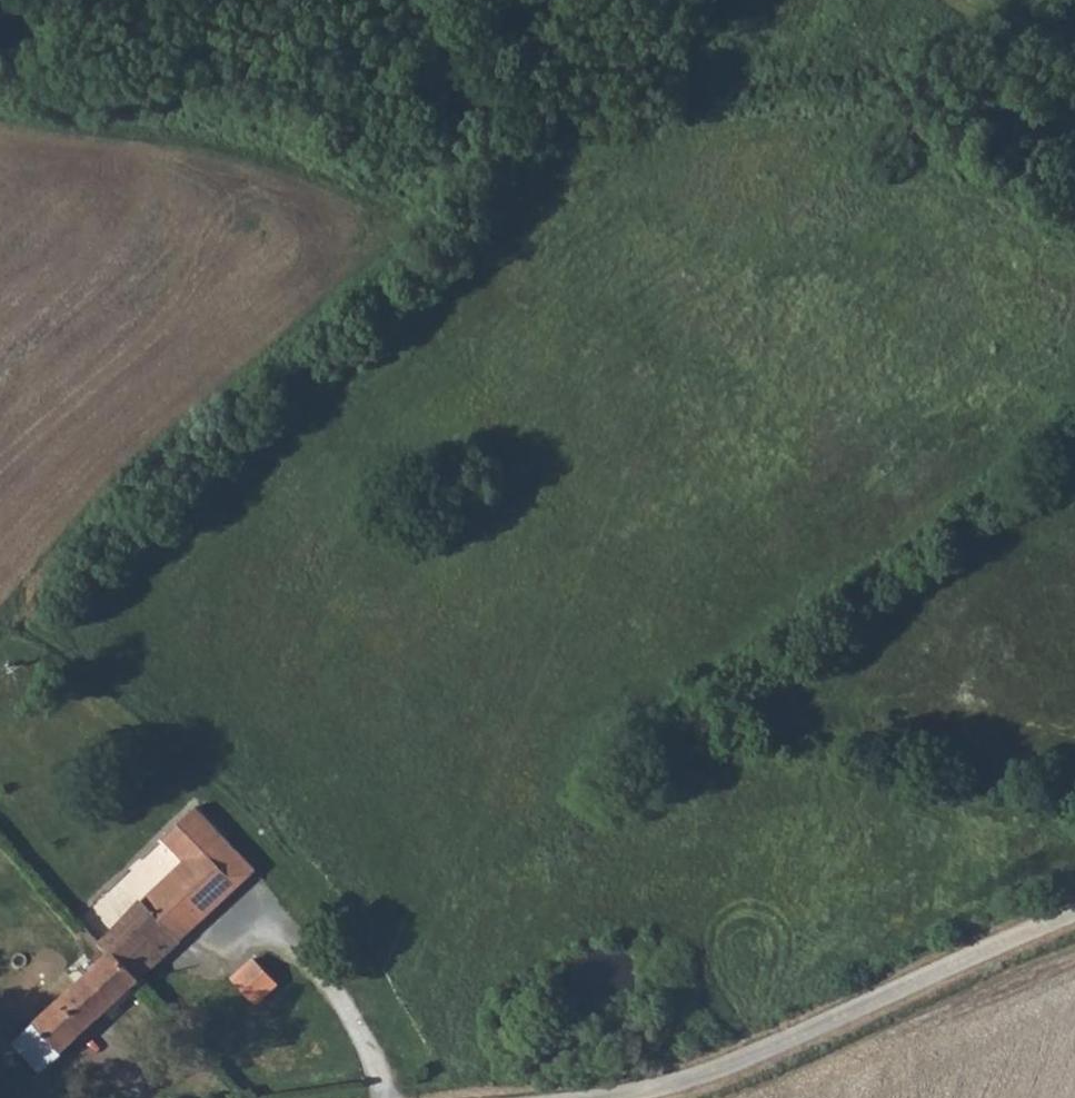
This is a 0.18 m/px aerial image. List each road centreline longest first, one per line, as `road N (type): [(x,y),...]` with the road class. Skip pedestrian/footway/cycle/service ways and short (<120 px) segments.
road 1 (unclassified): [(1074,917),(748,1058),(605,1097)]

